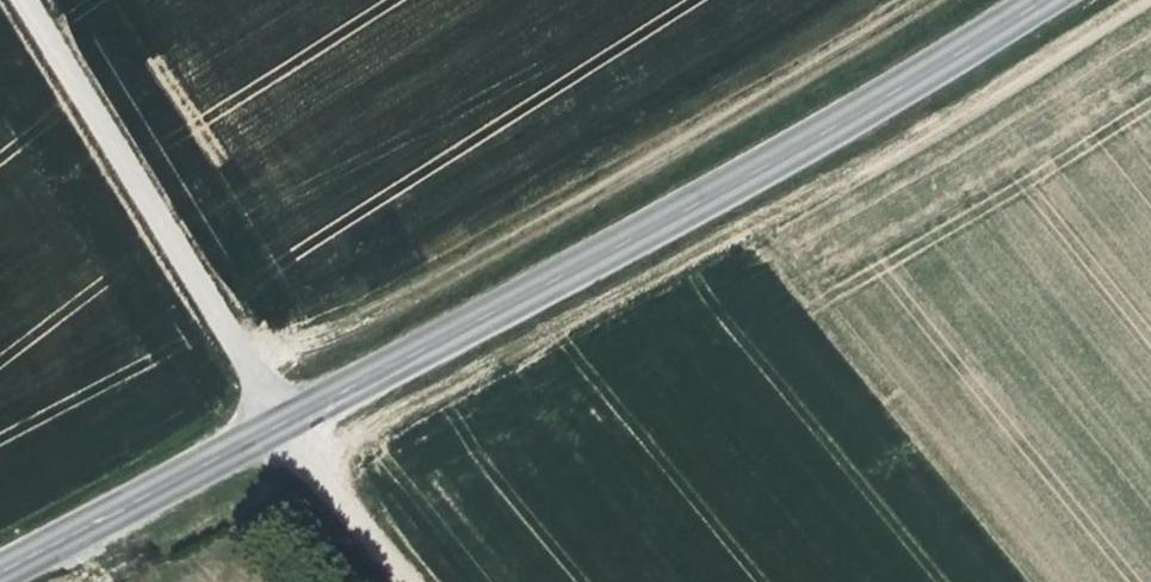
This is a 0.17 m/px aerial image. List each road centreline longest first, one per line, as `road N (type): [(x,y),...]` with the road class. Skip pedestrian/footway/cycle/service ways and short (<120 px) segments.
road 1 (secondary): [(0,561),(700,203),(1027,0)]
road 2 (track): [(314,463),(974,107),(1143,0)]
road 3 (track): [(891,0),(382,313),(241,360)]
road 4 (track): [(20,0),(274,414),(412,581)]

